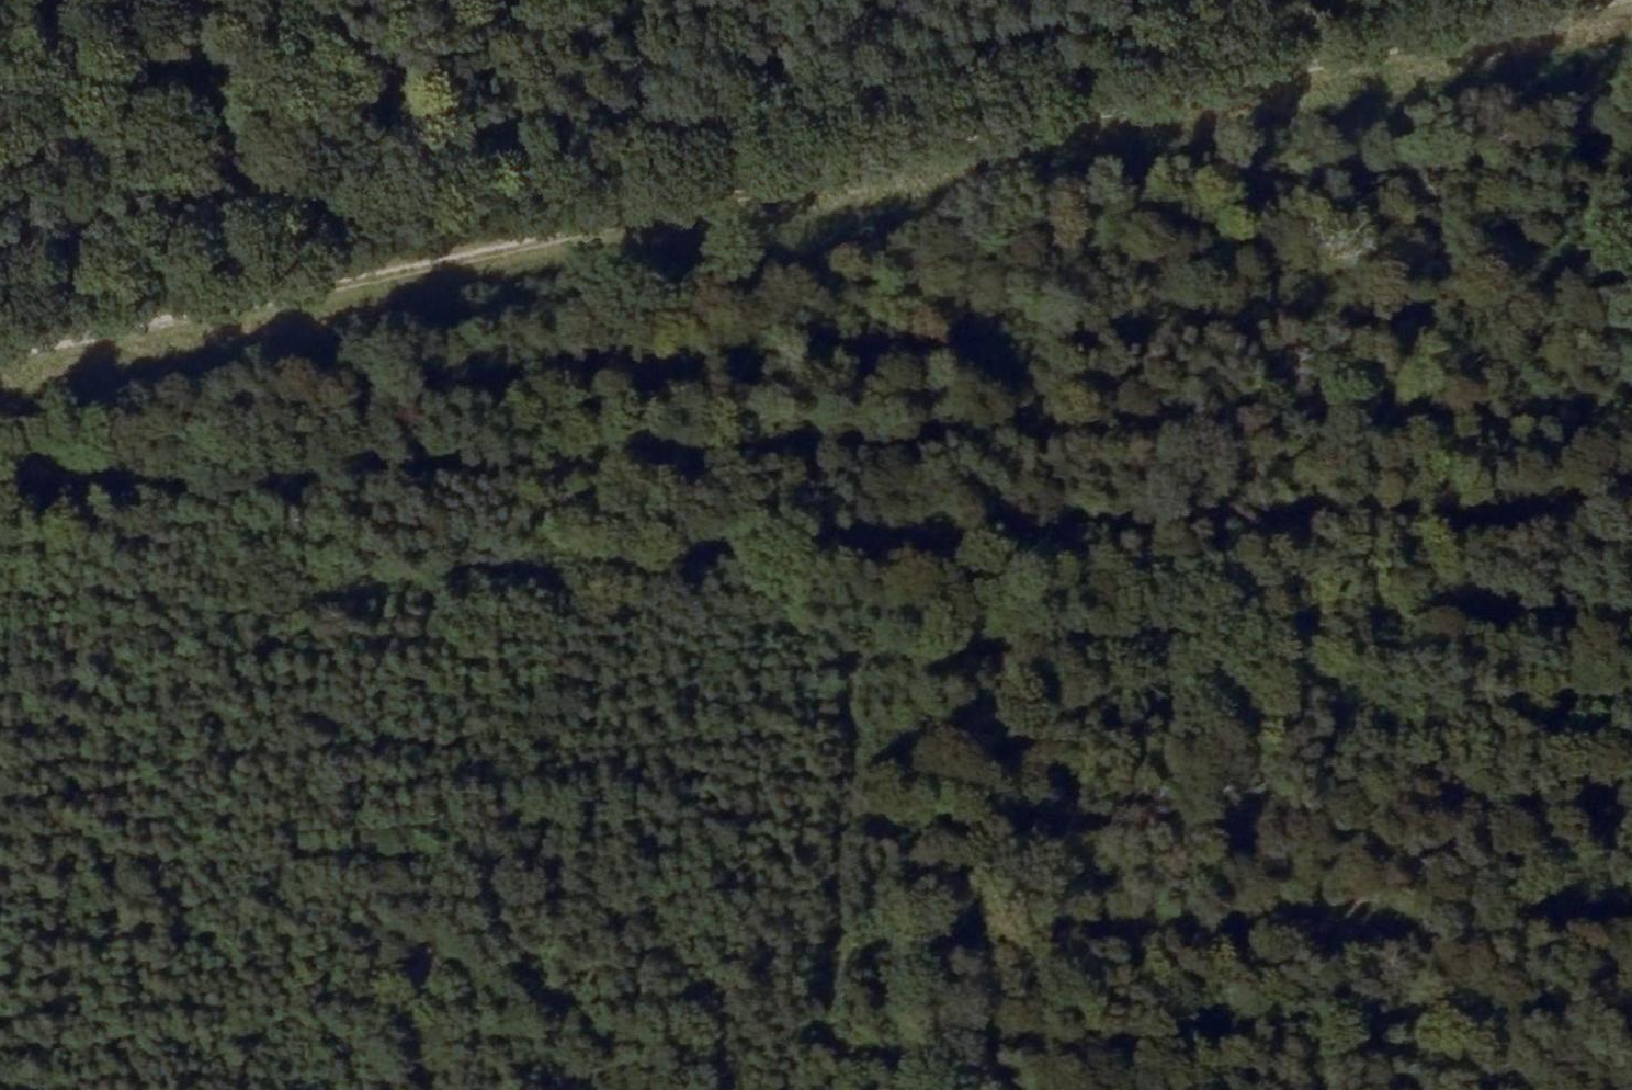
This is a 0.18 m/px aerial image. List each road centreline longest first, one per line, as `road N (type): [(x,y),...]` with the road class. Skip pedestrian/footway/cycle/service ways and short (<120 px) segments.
road 1 (track): [(1631,8),(705,215),(0,358)]

